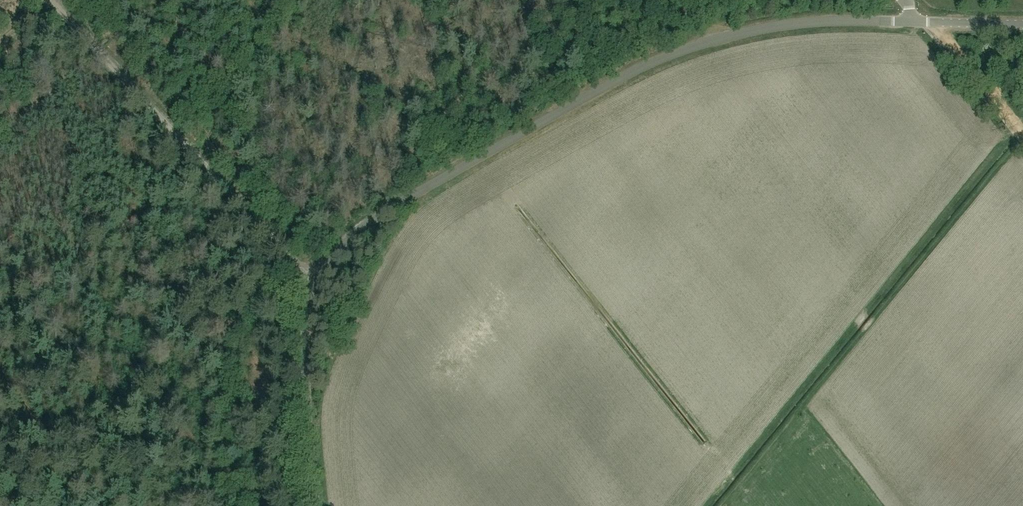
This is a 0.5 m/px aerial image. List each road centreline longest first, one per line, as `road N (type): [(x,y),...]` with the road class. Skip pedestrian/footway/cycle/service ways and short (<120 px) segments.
road 1 (unclassified): [(308,279),(394,205),(670,54),(788,24),(911,21)]
road 2 (track): [(1022,139),(718,505)]
road 3 (unclassified): [(308,279),(54,0)]
road 4 (unclassified): [(316,505),(306,389),(308,279)]
road 5 (track): [(936,21),(941,40),(1022,137)]

